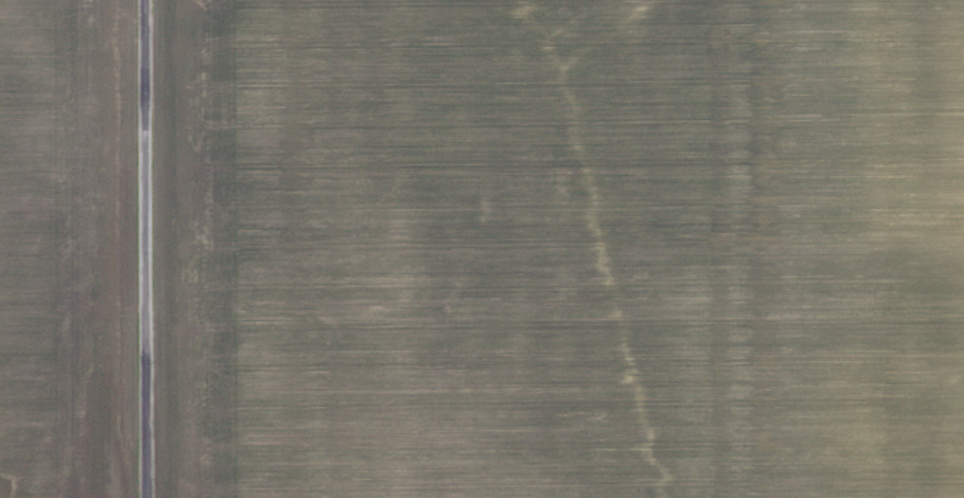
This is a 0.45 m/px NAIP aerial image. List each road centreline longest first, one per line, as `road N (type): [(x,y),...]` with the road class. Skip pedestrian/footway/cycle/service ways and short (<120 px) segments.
road 1 (residential): [(144,497),(137,0)]

